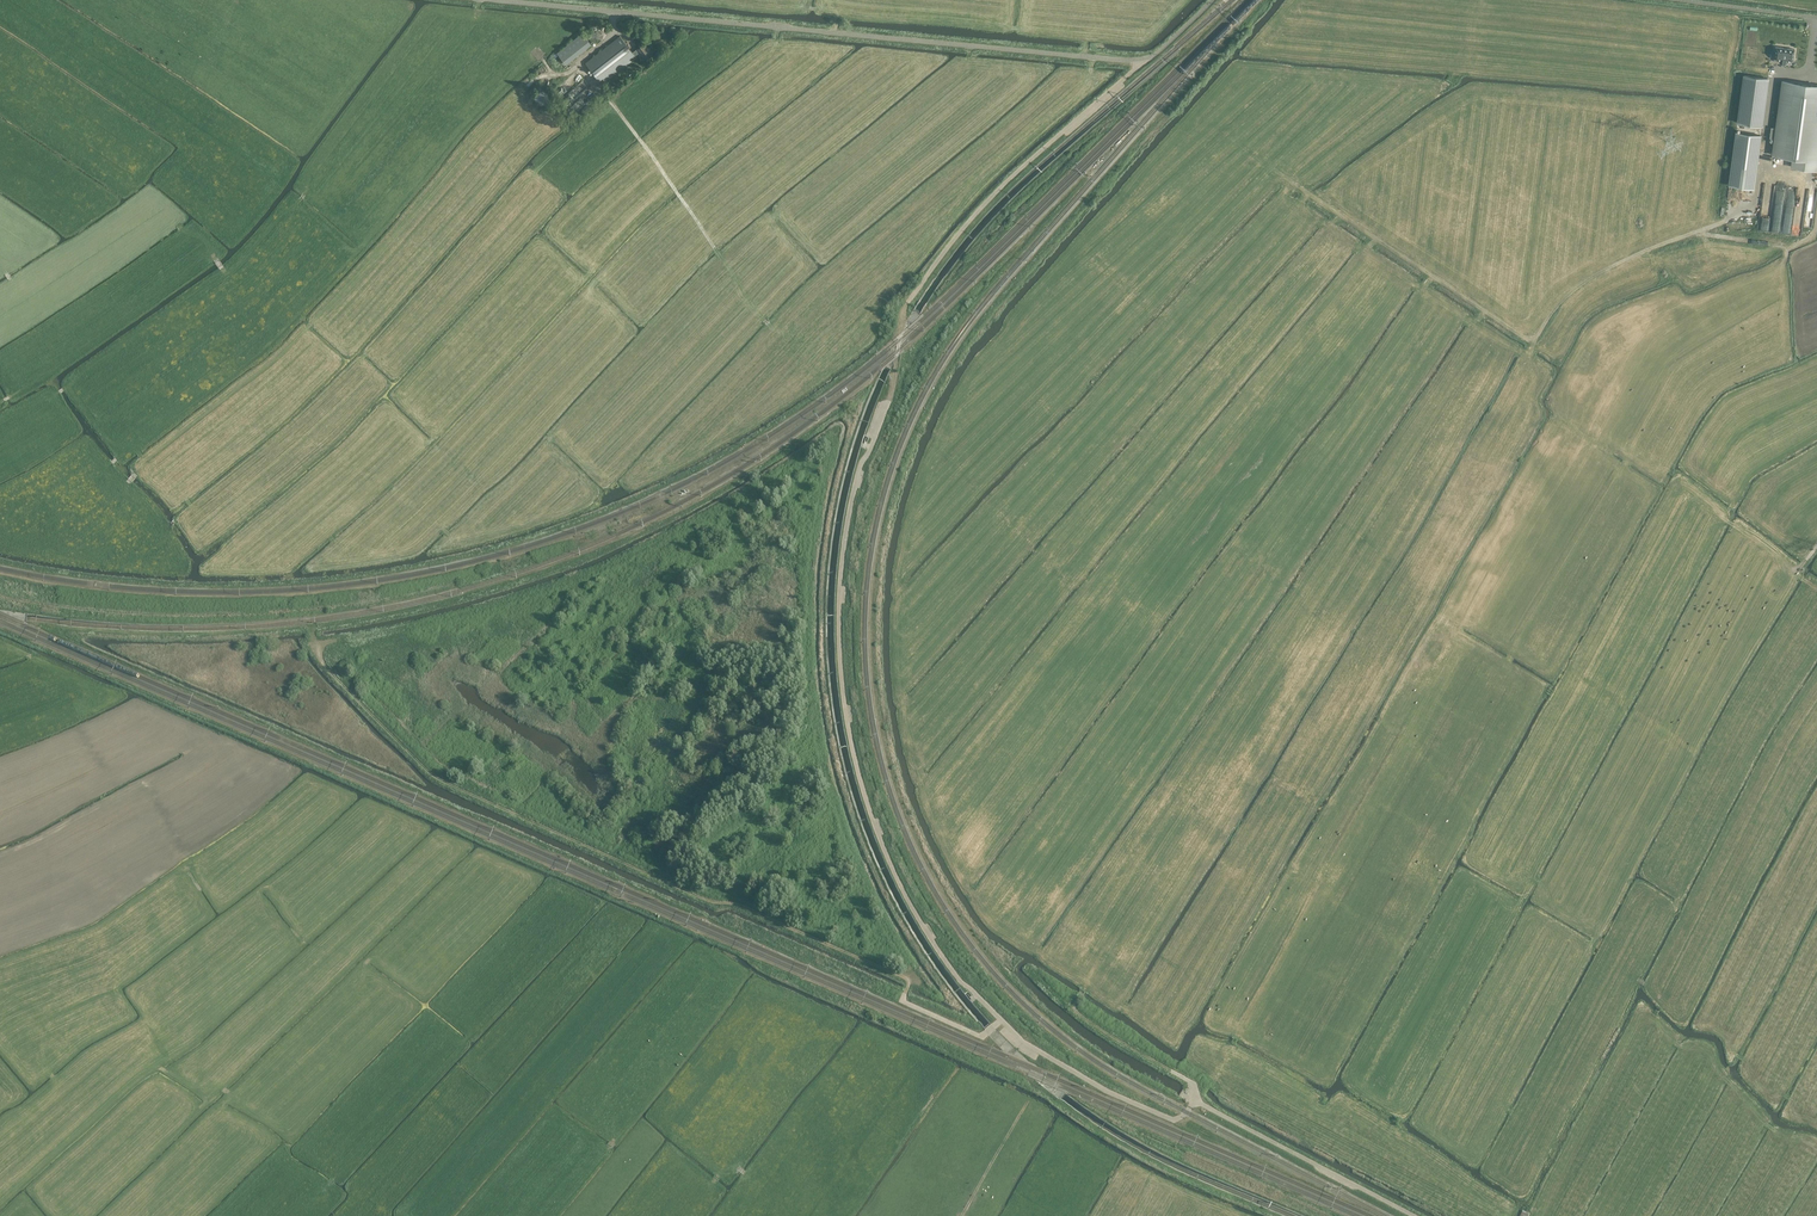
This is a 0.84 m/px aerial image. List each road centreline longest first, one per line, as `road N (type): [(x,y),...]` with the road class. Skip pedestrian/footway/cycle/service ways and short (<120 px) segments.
road 1 (unclassified): [(1211,0),(1154,56),(1132,60),(493,0)]
road 2 (track): [(905,994),(903,977),(739,905),(705,900),(434,776),(325,666),(313,638)]
road 3 (track): [(1180,1076),(1078,1012),(1083,991)]
road 4 (track): [(1028,1102),(961,1215)]
road 5 (track): [(1722,519),(1792,566),(1800,568),(1816,546)]

